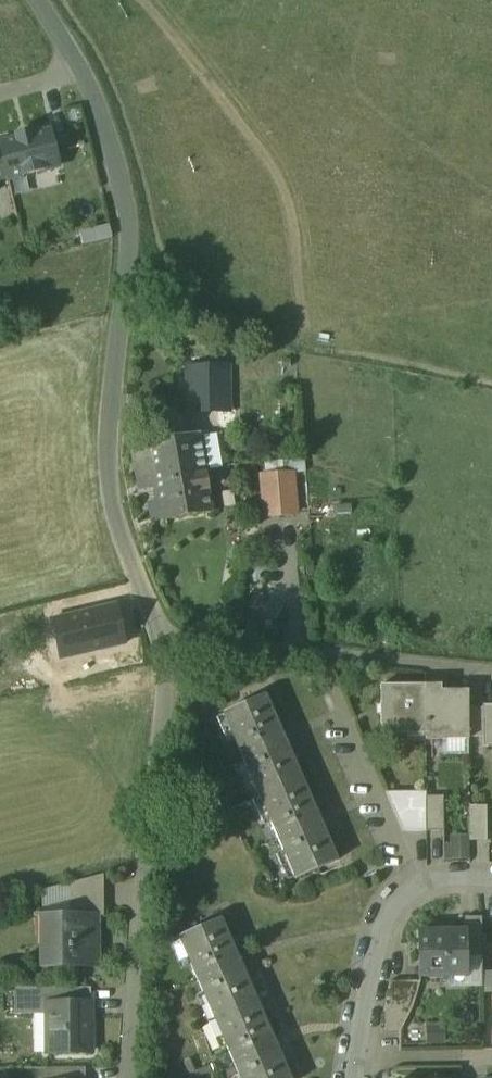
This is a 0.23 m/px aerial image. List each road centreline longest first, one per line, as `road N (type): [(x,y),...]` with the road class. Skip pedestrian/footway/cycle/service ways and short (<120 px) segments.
road 1 (residential): [(37,0),(84,76),(129,221),(107,468),(111,504),(161,642),(127,1077)]
road 2 (residential): [(491,883),(436,884),(400,906),(386,927),(357,1077)]

